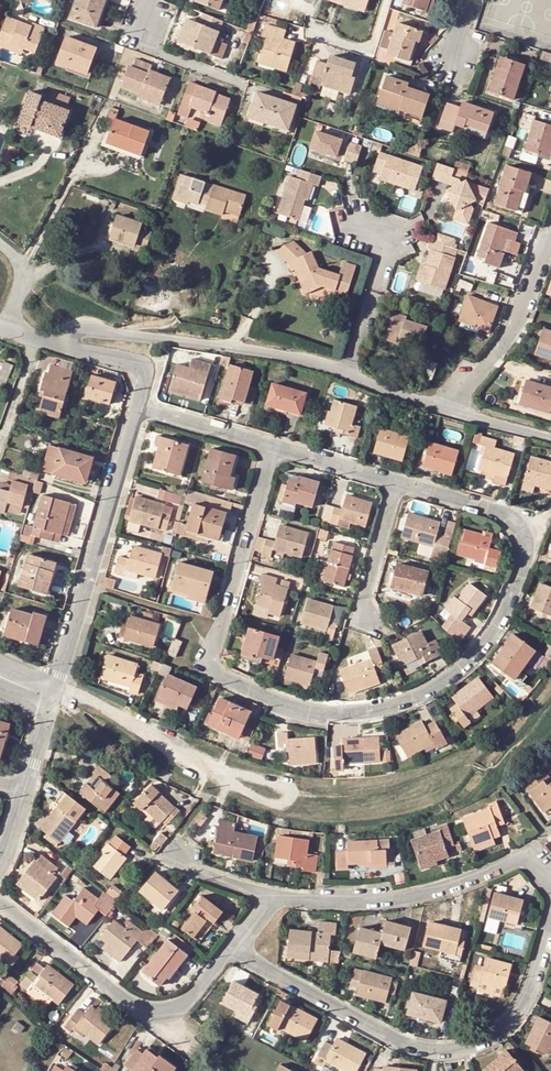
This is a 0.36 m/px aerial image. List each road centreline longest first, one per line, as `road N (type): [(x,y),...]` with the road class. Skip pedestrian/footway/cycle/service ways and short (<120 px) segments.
road 1 (residential): [(398,480),(486,507),(518,534),(519,567),(500,622),(457,671),(404,702),(352,712),(269,700),(220,676),(208,651),(273,445)]
road 2 (residential): [(550,913),(533,978),(510,1021),(492,1037),(447,1051),(410,1047),(230,949)]
road 3 (residential): [(40,342),(93,329),(235,348),(345,375)]
road 4 (residential): [(270,899),(410,897),(522,859),(550,888)]
road 5 (residential): [(0,904),(150,1015),(180,1009),(230,949)]
road 6 (residential): [(138,407),(57,687)]
road 7 (track): [(231,779),(57,687)]
road 8 (residential): [(453,411),(508,340),(547,243)]
road 9 (residential): [(345,375),(382,259),(394,245),(386,233),(351,222)]
road 10 (residential): [(398,480),(361,598),(370,630)]
road 11 (residential): [(40,342),(143,370),(138,407)]
road 12 (residential): [(138,407),(273,445)]
road 13 (residential): [(145,0),(139,20),(149,47),(231,81)]
road 14 (residential): [(273,445),(398,480)]

